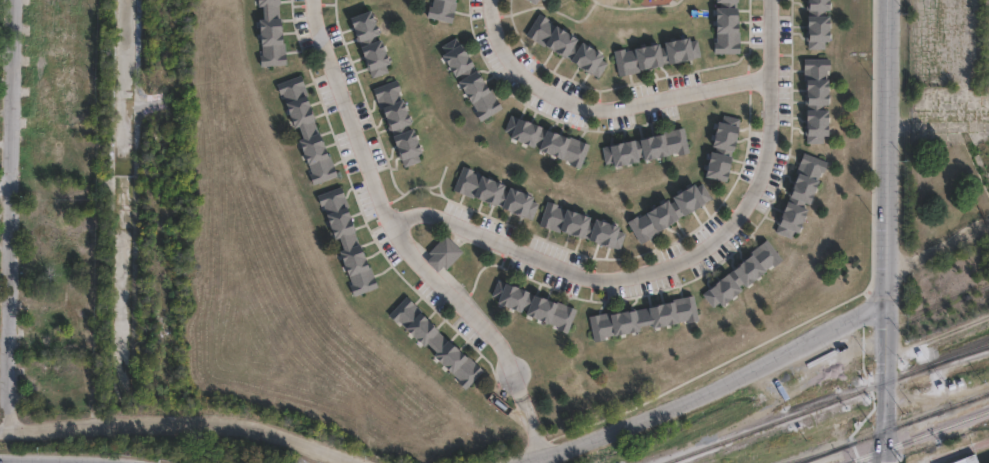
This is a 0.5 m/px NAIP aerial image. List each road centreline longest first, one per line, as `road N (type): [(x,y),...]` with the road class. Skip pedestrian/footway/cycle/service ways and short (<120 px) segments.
road 1 (residential): [(388,225),(412,216),(440,219),(603,282),(654,273),(710,245),(763,178),(767,0)]
road 2 (secondary): [(884,462),(888,0)]
road 3 (residential): [(520,397),(499,346),(471,309),(388,225),(309,0)]
road 4 (residential): [(13,428),(15,0)]
road 5 (residential): [(537,462),(719,388),(885,299)]
road 6 (secondary): [(358,462),(266,429),(227,424),(13,428)]
road 7 (residential): [(771,78),(586,109),(518,75),(491,26),(490,0)]

